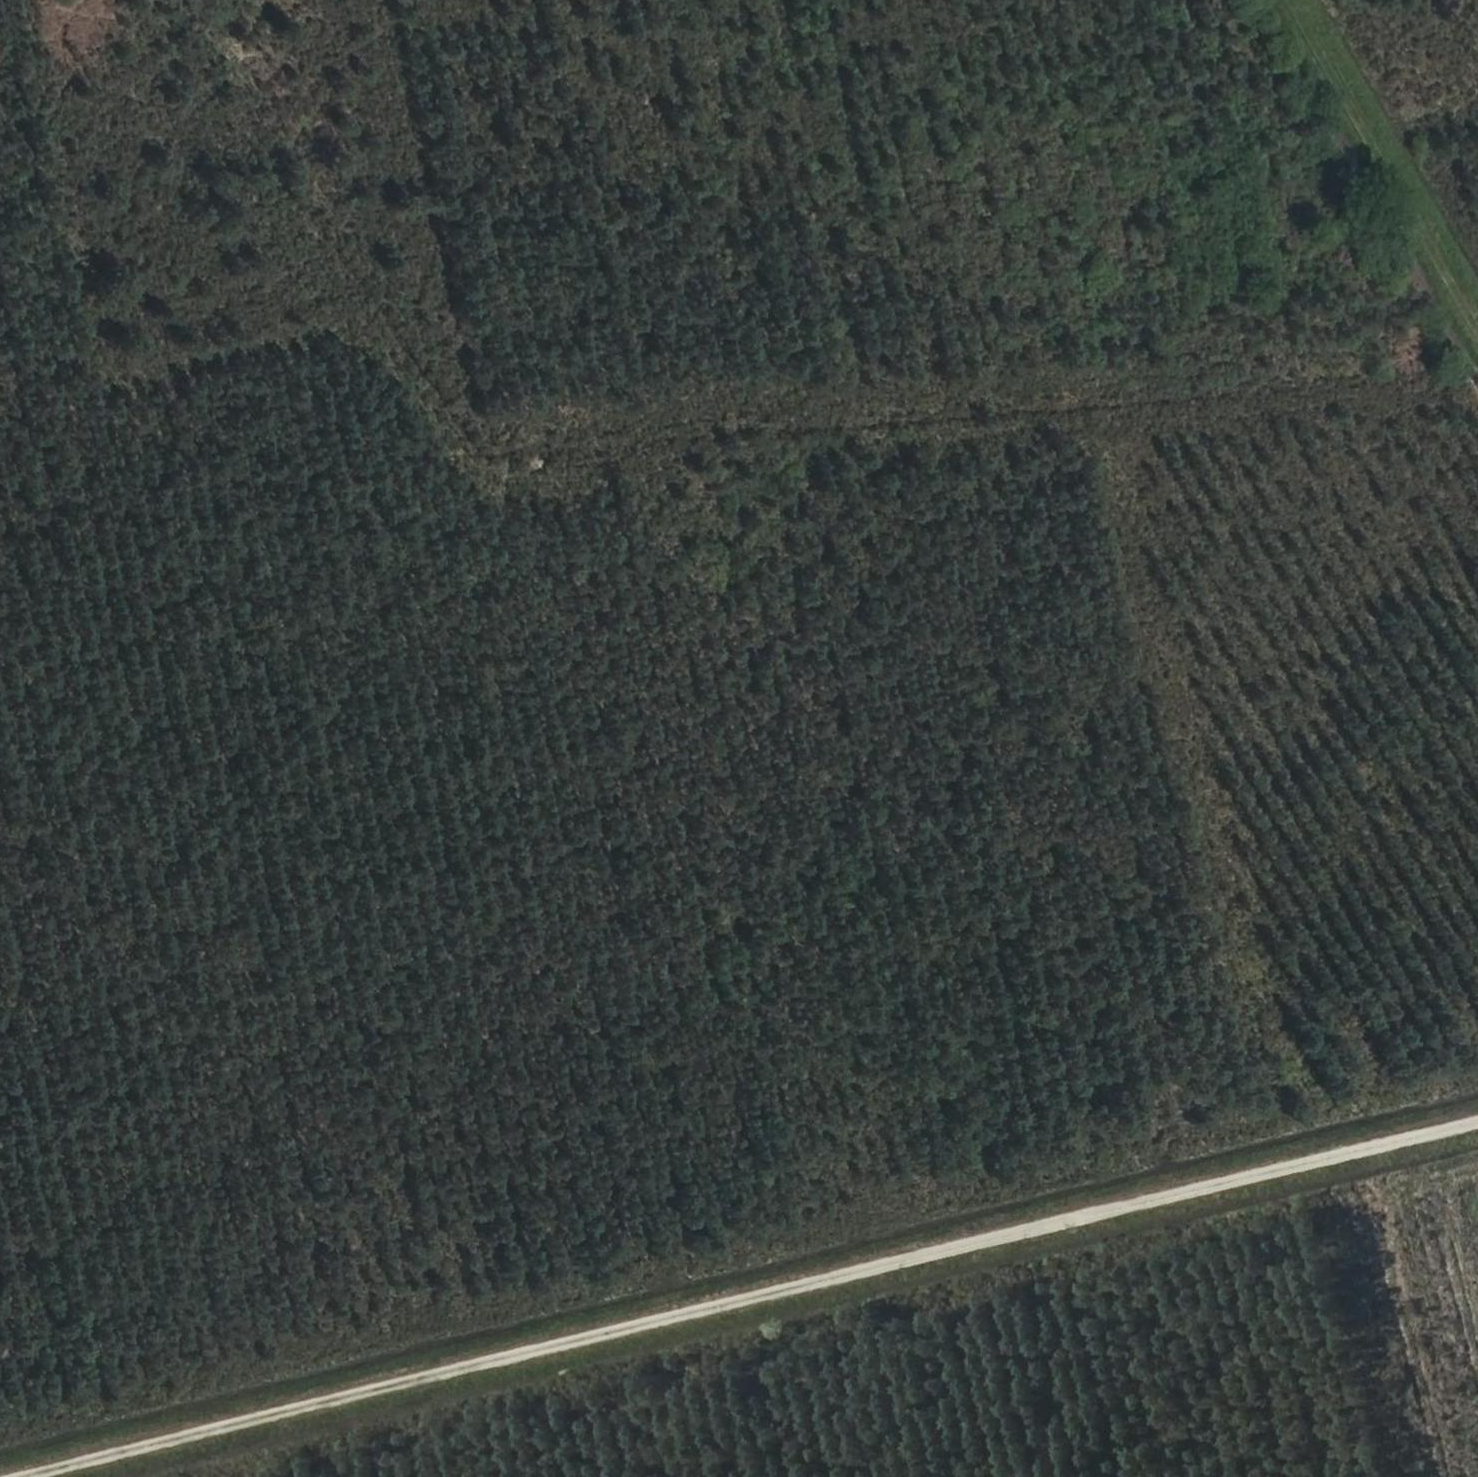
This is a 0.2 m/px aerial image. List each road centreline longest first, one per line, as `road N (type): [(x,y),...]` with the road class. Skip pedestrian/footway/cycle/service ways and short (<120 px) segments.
road 1 (track): [(0,1468),(1477,1119)]
road 2 (track): [(1477,321),(1298,0)]

